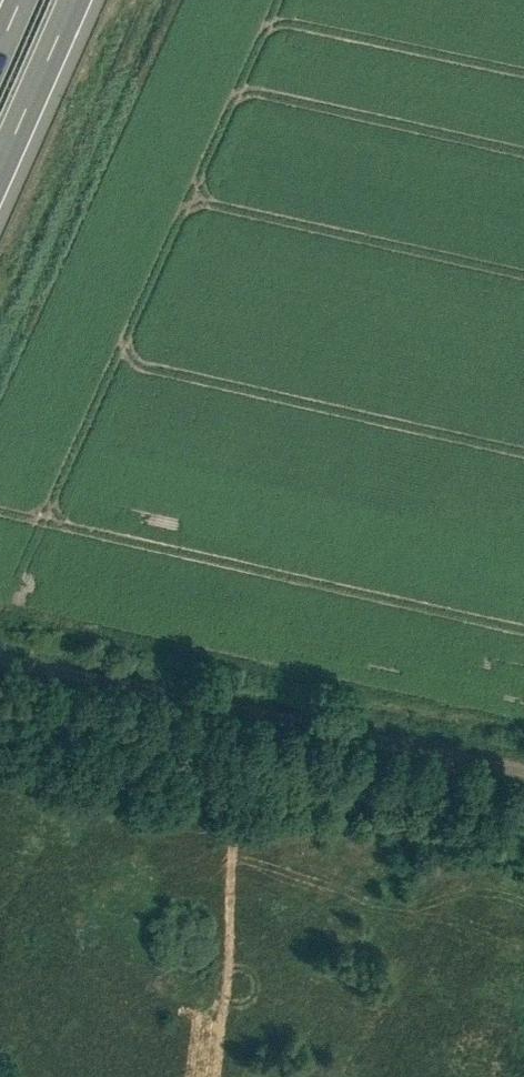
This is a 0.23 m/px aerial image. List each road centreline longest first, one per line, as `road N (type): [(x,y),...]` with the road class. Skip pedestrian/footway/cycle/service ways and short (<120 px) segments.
road 1 (unclassified): [(523,757),(0,645)]
road 2 (motorway): [(0,163),(74,0)]

